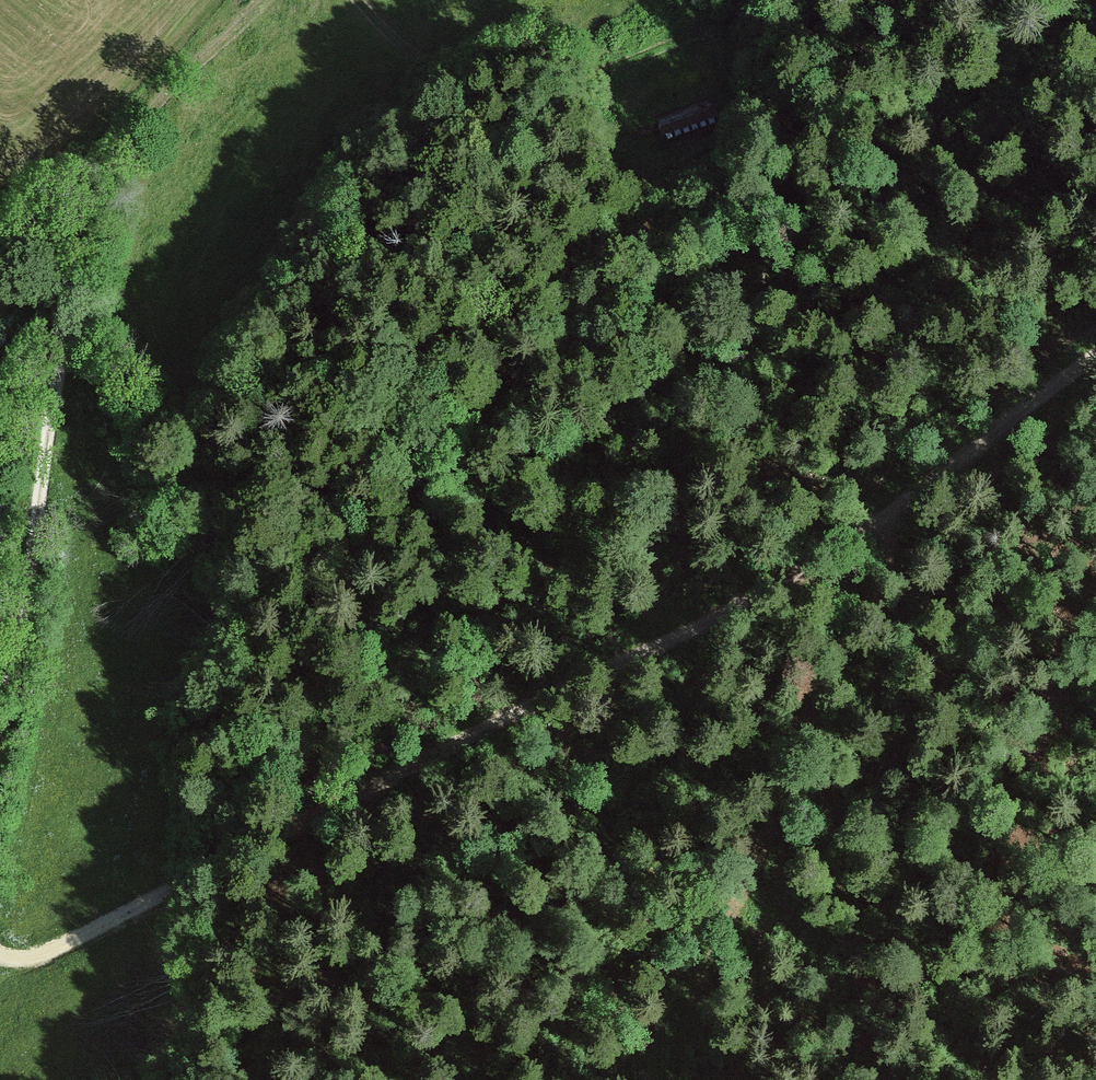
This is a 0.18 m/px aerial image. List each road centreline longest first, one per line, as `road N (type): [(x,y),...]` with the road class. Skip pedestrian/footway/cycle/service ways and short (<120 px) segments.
road 1 (track): [(1095,354),(898,523),(756,605),(120,921),(49,954),(0,954)]
road 2 (track): [(898,523),(874,622),(784,816),(676,1079)]
road 3 (track): [(0,732),(42,549),(62,346),(41,248),(0,209)]
road 4 (track): [(376,0),(407,25),(474,49),(566,59),(617,55),(725,0)]
road 5 (track): [(41,248),(272,0)]

